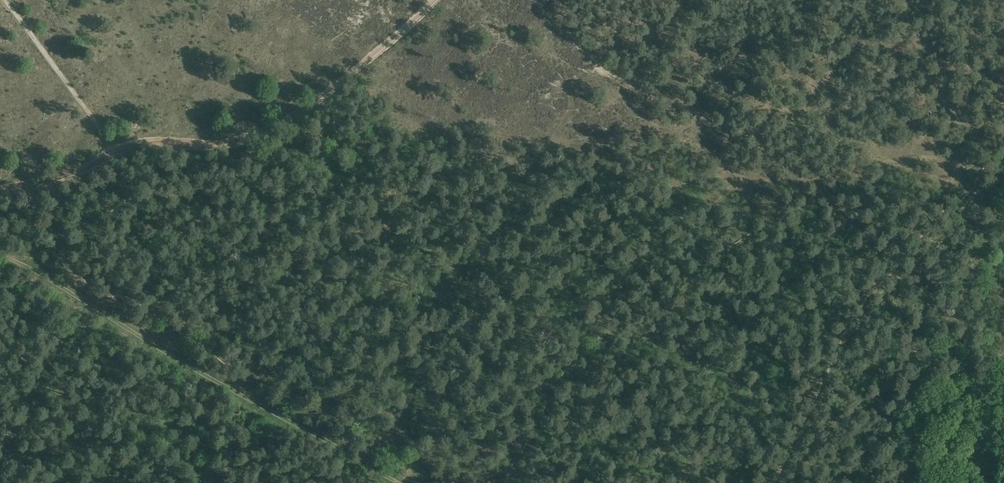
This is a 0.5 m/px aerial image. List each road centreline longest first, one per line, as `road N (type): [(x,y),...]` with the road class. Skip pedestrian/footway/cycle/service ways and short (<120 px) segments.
road 1 (track): [(0,254),(401,482)]
road 2 (track): [(774,482),(850,335),(1003,165)]
road 3 (track): [(117,153),(139,145),(221,146),(282,123),(436,0)]
road 4 (track): [(3,0),(117,153)]
road 5 (track): [(117,153),(52,181),(0,192)]

